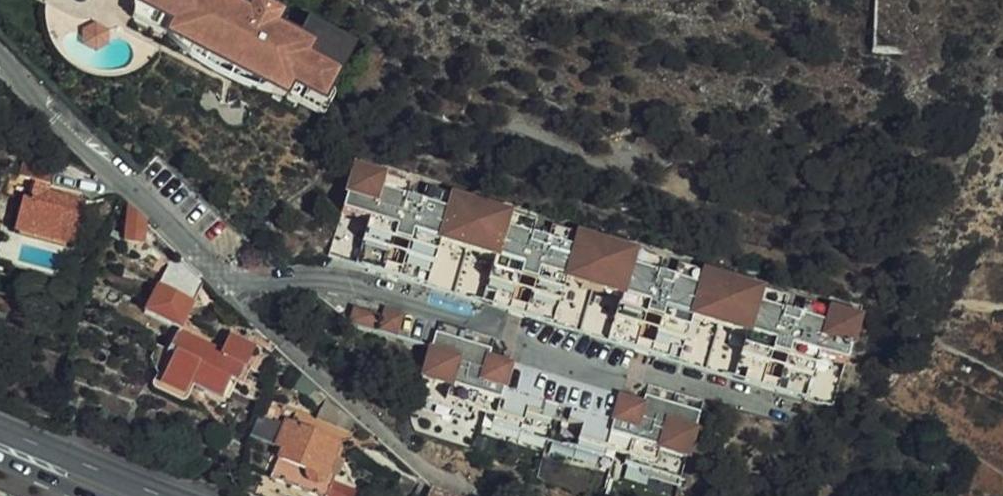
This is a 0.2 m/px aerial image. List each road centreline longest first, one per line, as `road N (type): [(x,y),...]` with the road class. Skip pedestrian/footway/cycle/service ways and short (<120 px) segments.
road 1 (residential): [(474,495),(402,454),(0,64)]
road 2 (primary): [(152,495),(0,447)]

